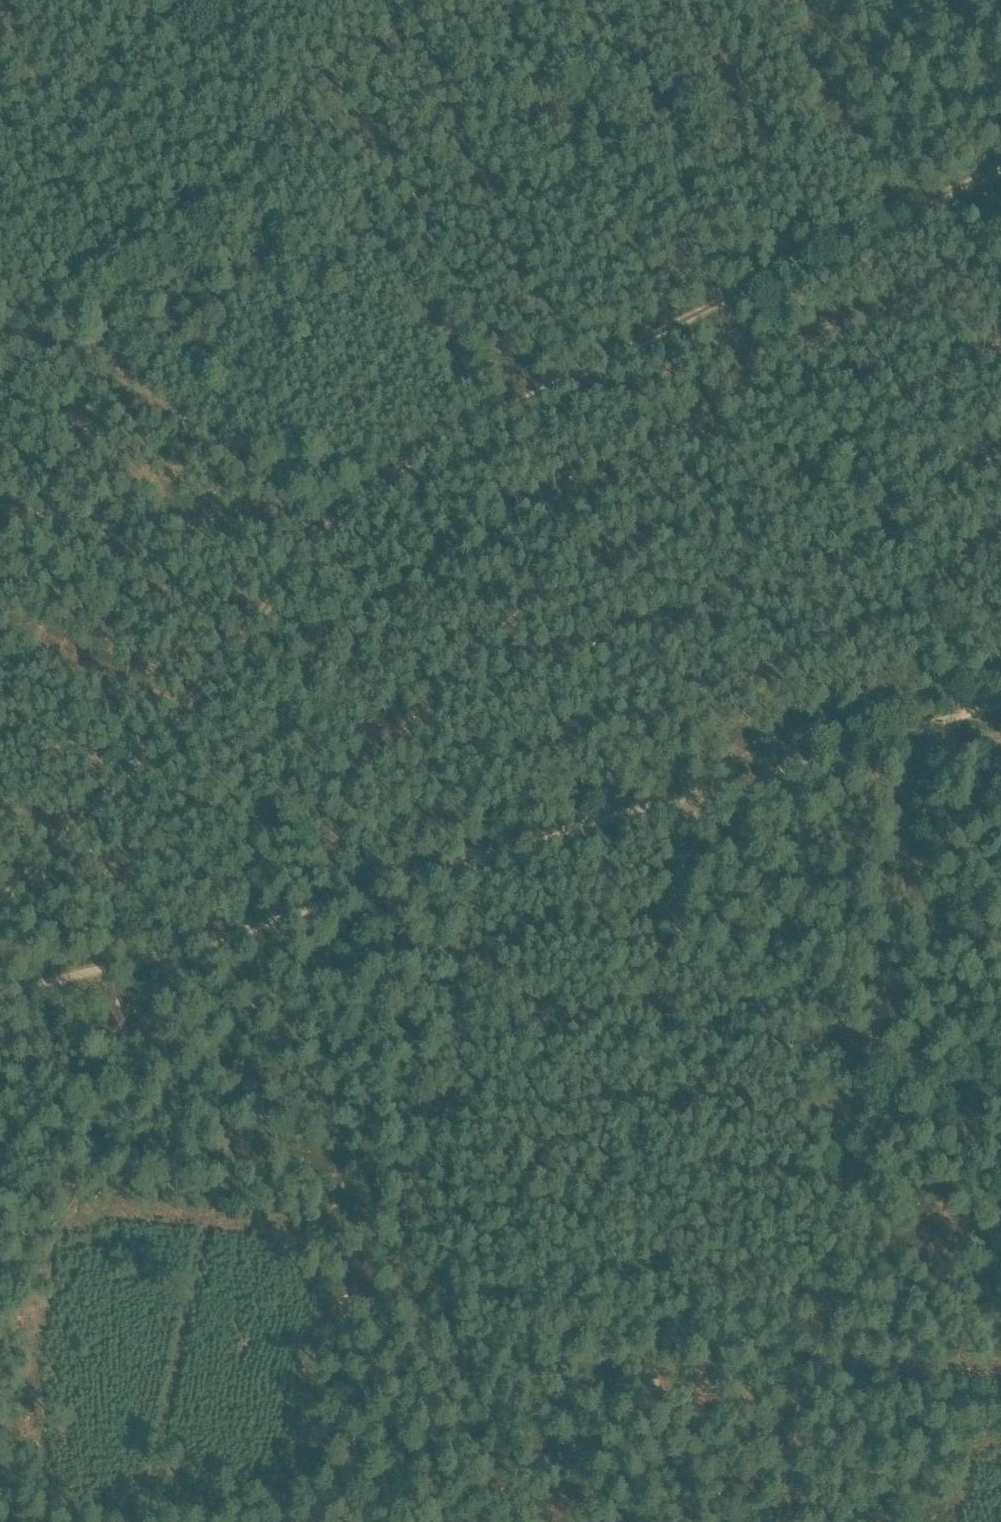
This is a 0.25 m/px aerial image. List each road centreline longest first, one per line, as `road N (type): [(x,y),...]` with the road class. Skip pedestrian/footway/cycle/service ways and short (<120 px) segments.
road 1 (track): [(1000,160),(499,407),(358,509),(0,909)]
road 2 (track): [(0,999),(234,943),(695,796)]
road 3 (track): [(1000,1090),(663,1012),(695,796)]
road 4 (track): [(695,796),(1000,703)]
road 5 (track): [(193,0),(106,66),(57,72),(30,62),(6,0)]

